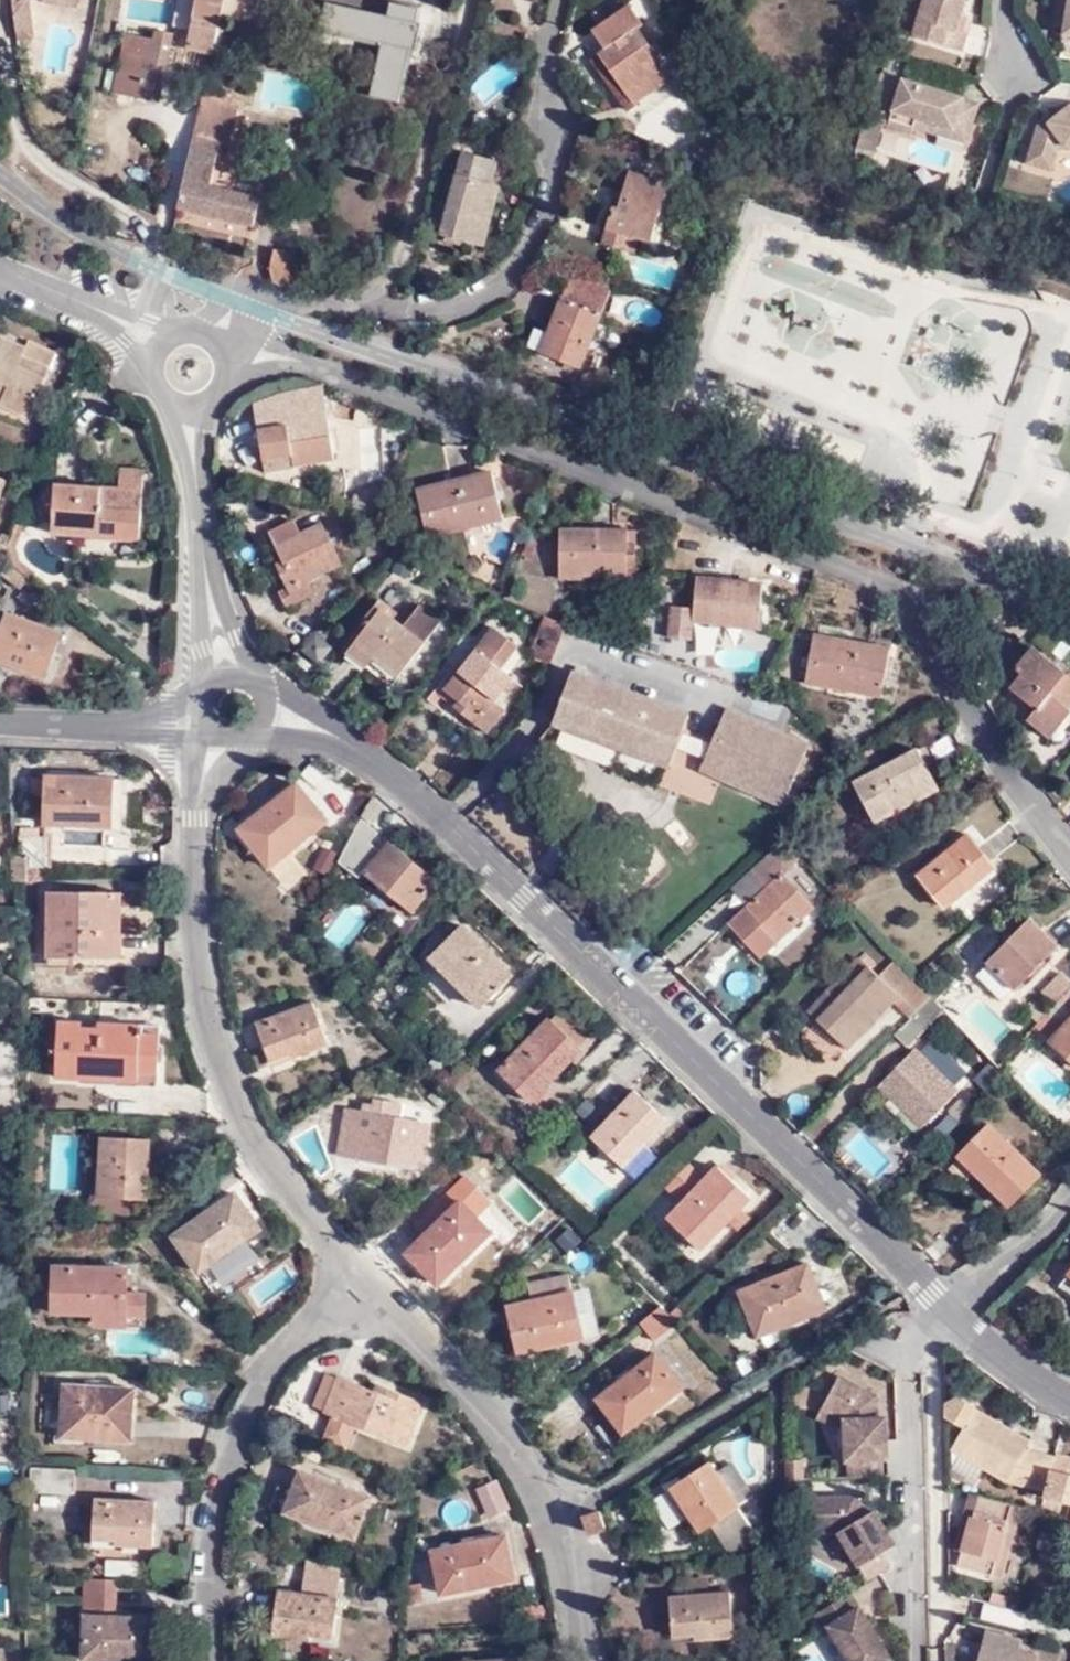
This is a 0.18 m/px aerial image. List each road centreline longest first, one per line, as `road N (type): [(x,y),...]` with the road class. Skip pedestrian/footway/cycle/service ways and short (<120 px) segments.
road 1 (residential): [(226,351),(313,368),(889,591),(942,650),(1069,853)]
road 2 (residential): [(269,715),(382,765),(957,1311)]
road 3 (residential): [(369,1281),(248,1118),(223,1060),(198,911),(202,779),(221,737)]
road 4 (residential): [(316,312),(442,319),(489,300),(526,266),(559,199),(574,133),(554,35)]
road 5 (residential): [(369,1281),(523,1455),(580,1555),(589,1660)]
road 6 (residential): [(214,1660),(214,1540),(243,1420),(325,1316),(369,1281)]
road 7 (residential): [(316,312),(378,293),(400,273),(472,0)]
road 8 (residential): [(229,678),(205,564),(194,413)]
road 9 (residential): [(0,721),(123,728),(206,719)]
road 10 (residential): [(162,349),(77,302),(0,272)]
road 11 (residential): [(957,1311),(1069,1207)]
road 12 (residential): [(957,1311),(1069,1397)]
road 13 (residential): [(316,312),(243,289),(212,340)]

